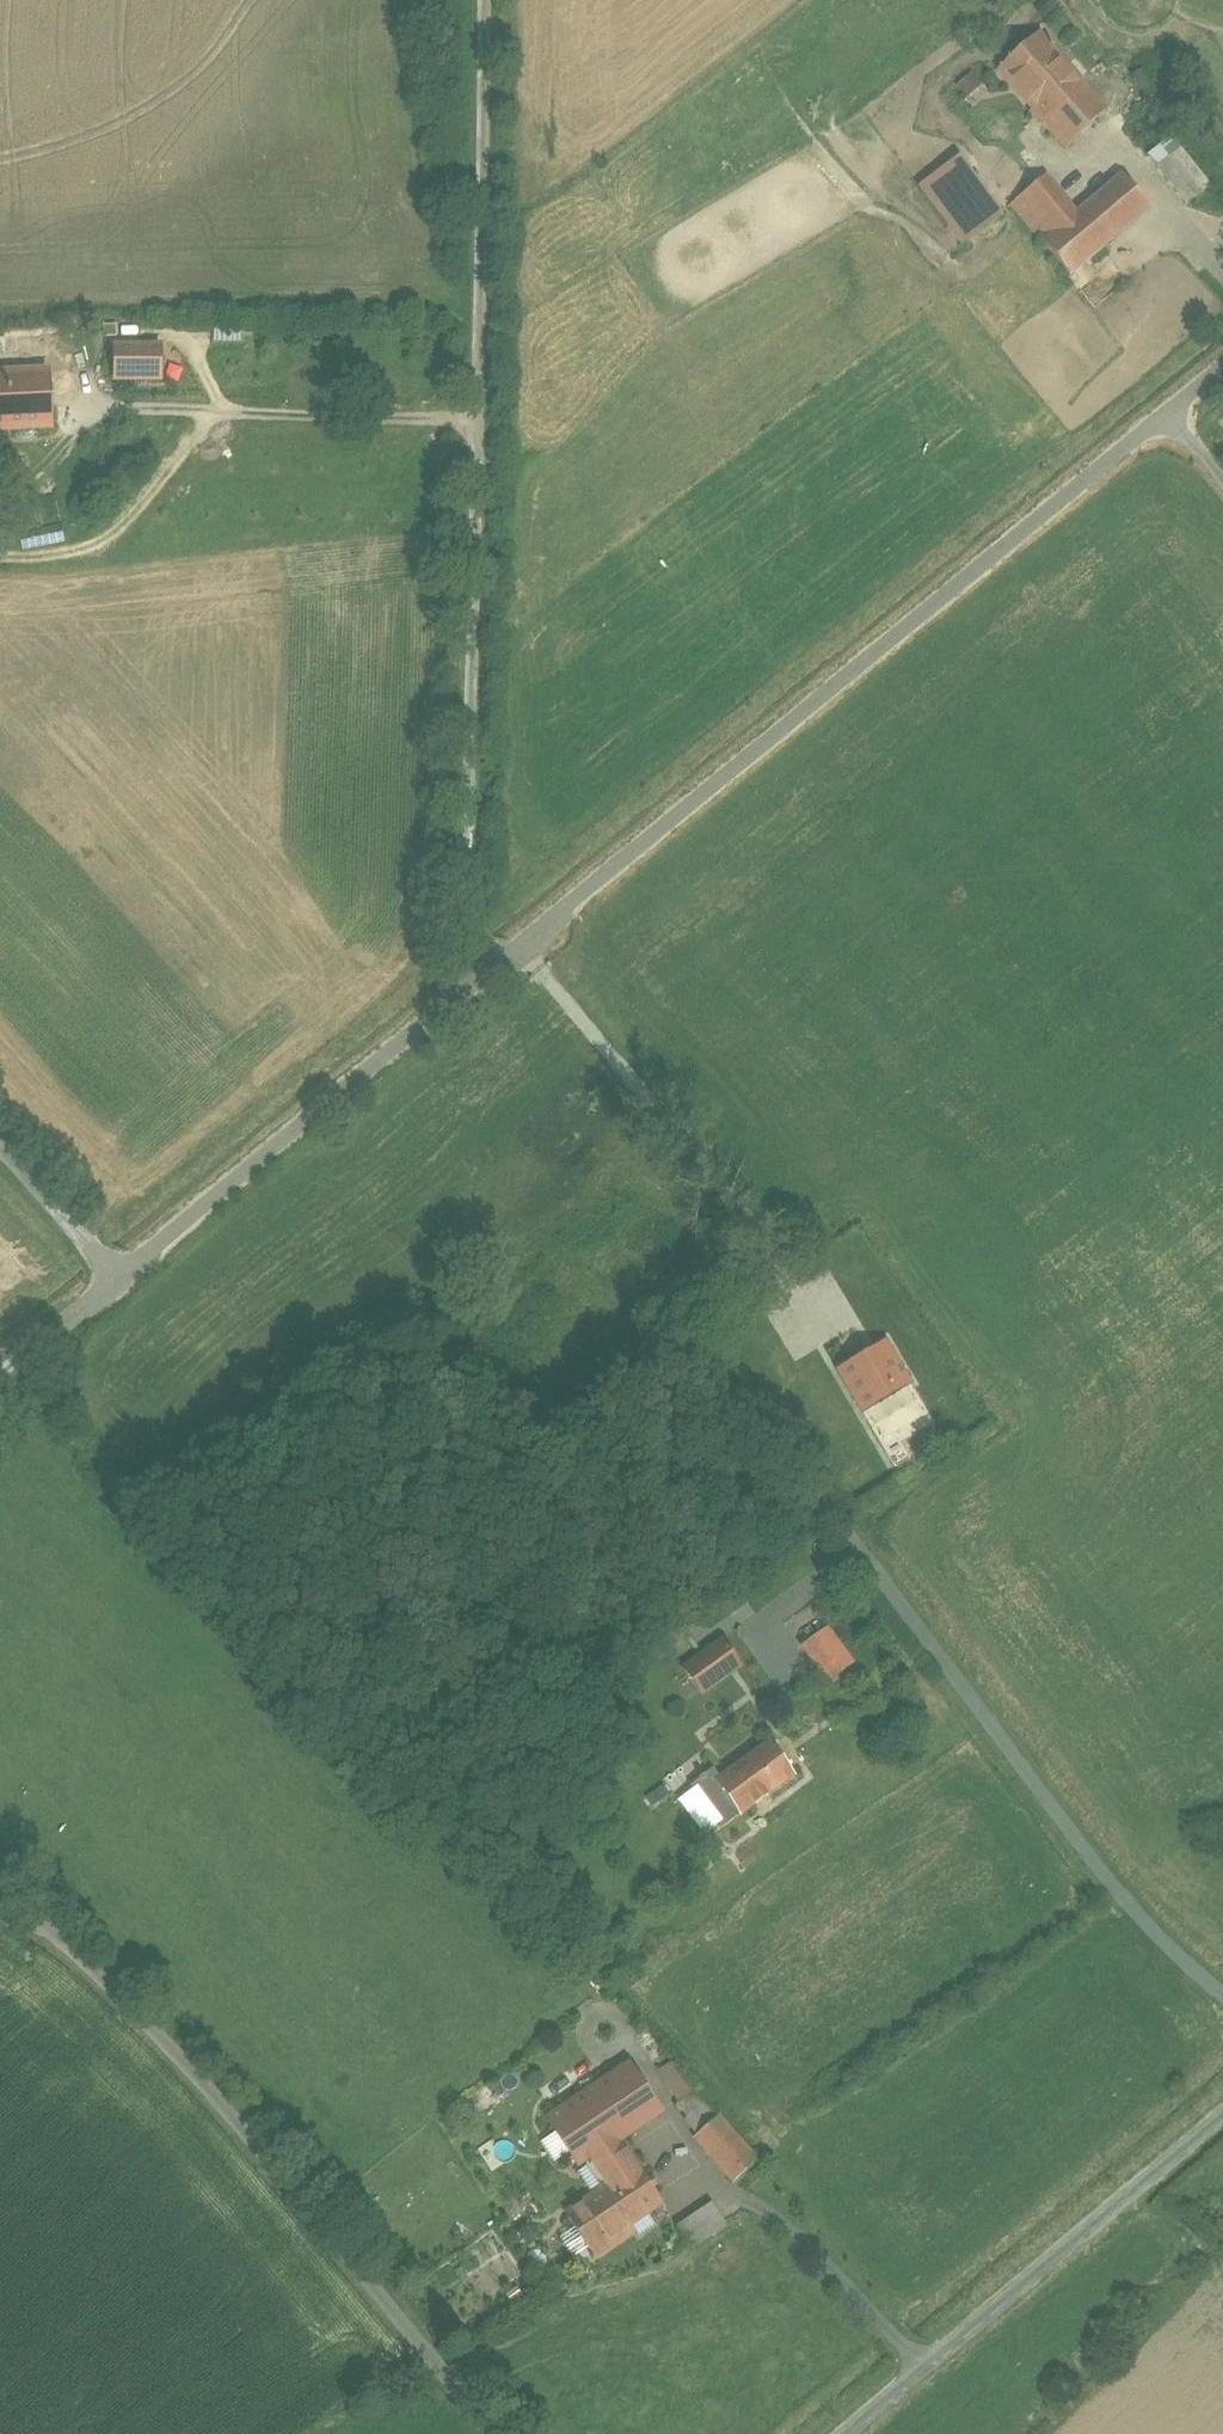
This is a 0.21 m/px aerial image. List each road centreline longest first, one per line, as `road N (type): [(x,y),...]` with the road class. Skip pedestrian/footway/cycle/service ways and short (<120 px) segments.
road 1 (residential): [(480,0),(462,816),(467,922),(491,957)]
road 2 (residential): [(491,957),(1178,400)]
road 3 (track): [(512,2433),(327,2206),(50,1925),(0,1919)]
road 4 (residential): [(1222,2088),(810,2433)]
road 5 (residential): [(118,1272),(491,957)]
road 6 (residential): [(0,1141),(118,1272)]
road 7 (residential): [(0,1378),(118,1272)]

